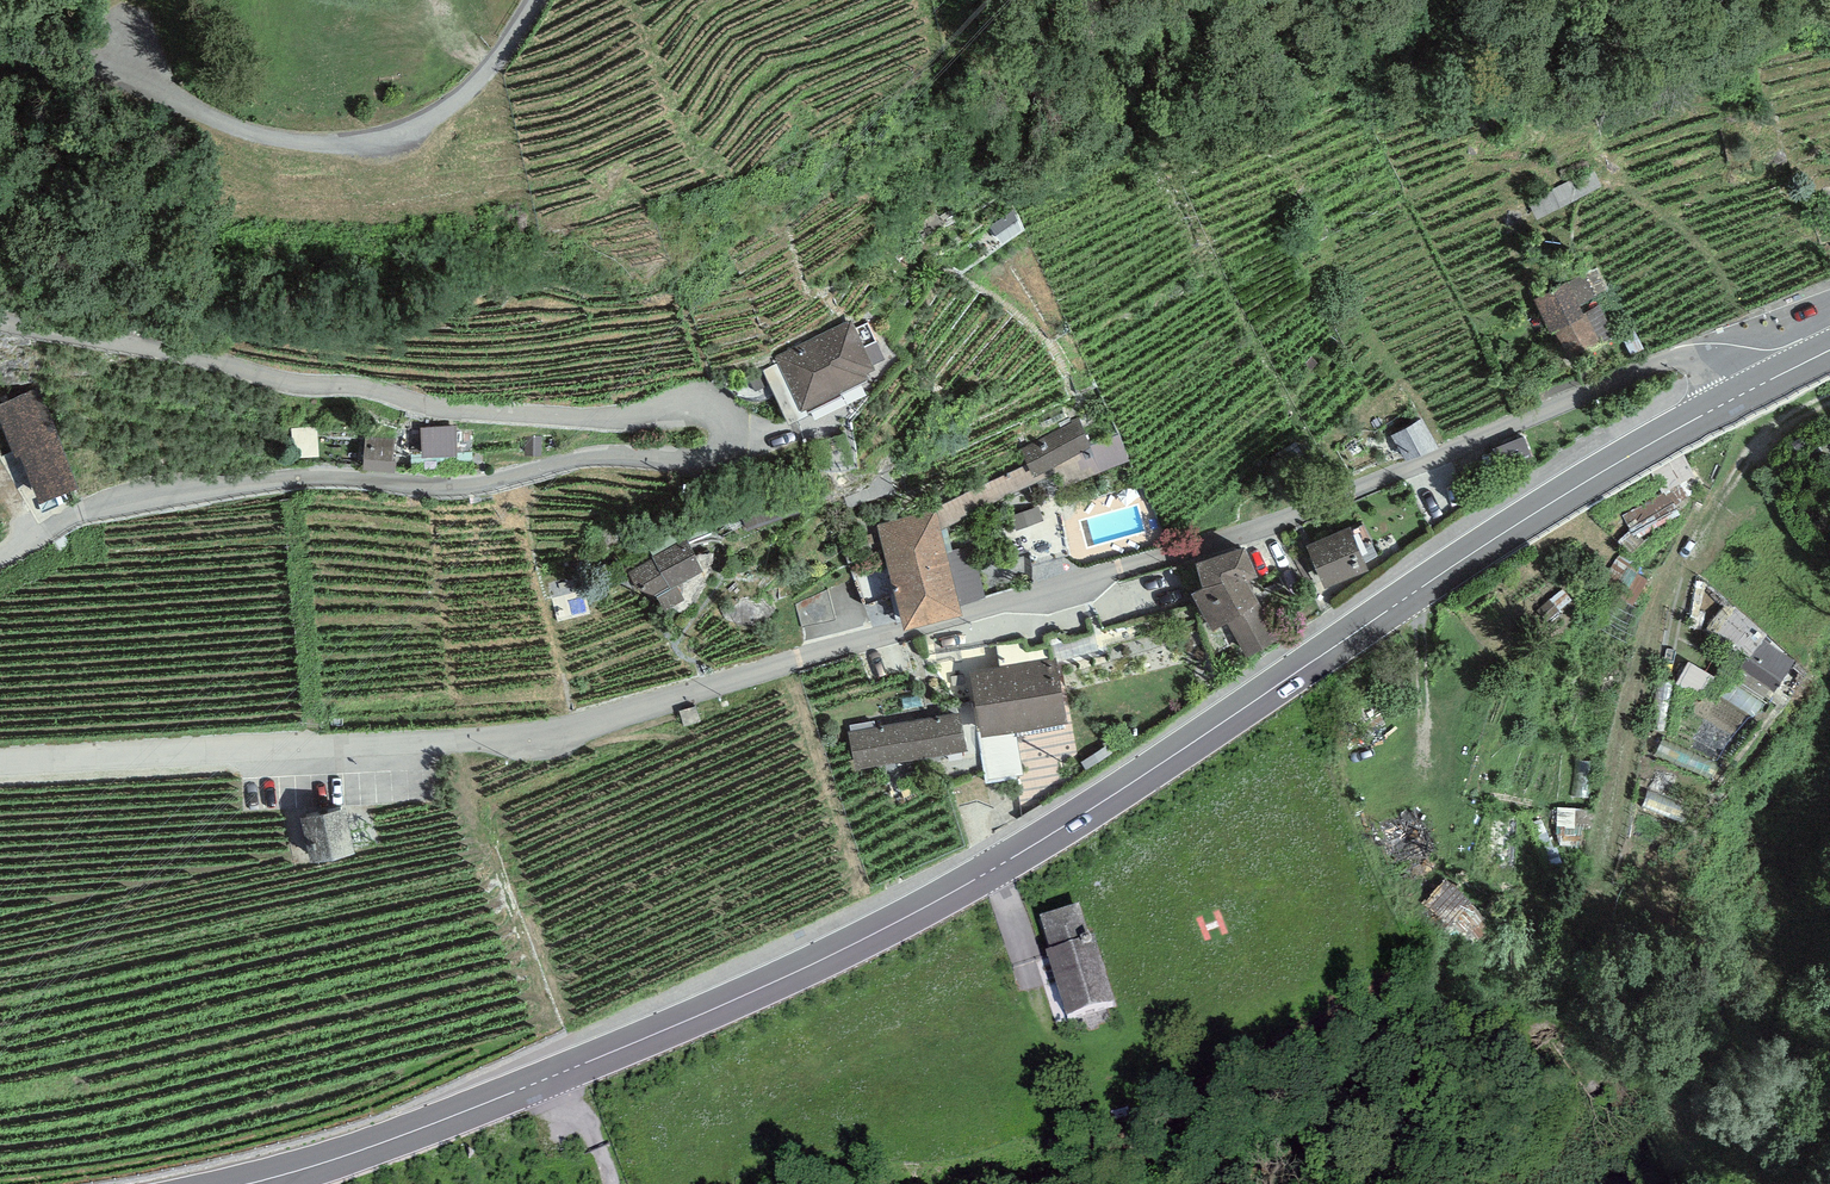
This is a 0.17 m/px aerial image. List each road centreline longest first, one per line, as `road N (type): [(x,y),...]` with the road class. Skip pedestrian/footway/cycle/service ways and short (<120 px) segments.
road 1 (unclassified): [(0,762),(531,736),(1273,523),(1683,356),(1710,360),(1732,398)]
road 2 (primary): [(1732,398),(1498,534),(1146,775),(940,900),(780,980),(453,1116),(246,1183)]
road 3 (unclassified): [(0,319),(453,409),(585,417),(708,407),(720,416),(726,437),(709,456),(595,454),(465,483),(315,476),(213,488),(77,515),(0,551)]
road 4 (unclassified): [(537,0),(464,93),(434,117),(362,142),(262,134),(75,60),(0,46)]

